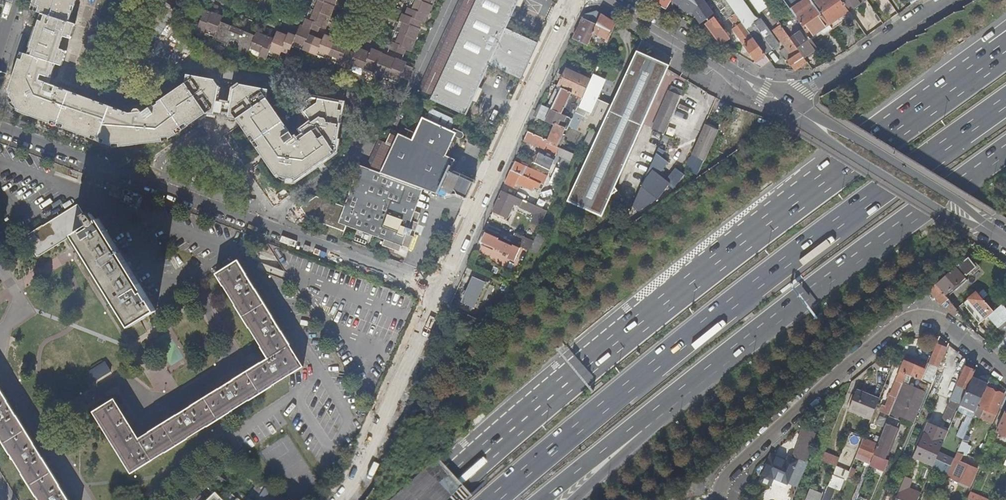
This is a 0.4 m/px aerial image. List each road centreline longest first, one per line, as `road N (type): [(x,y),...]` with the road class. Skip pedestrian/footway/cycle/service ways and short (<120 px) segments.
road 1 (motorway): [(1005,51),(658,307),(430,499)]
road 2 (motorway): [(494,499),(700,329),(1005,104)]
road 3 (residential): [(0,128),(436,292)]
road 4 (motorway): [(689,383),(1005,148)]
road 5 (residential): [(1005,376),(937,323),(900,324),(730,468),(718,499)]
road 6 (residential): [(573,0),(436,292)]
road 7 (secondary): [(778,105),(1005,246)]
road 8 (residential): [(436,292),(340,499)]
road 9 (secondary): [(607,0),(778,105)]
road 10 (residential): [(778,105),(945,0)]
road 11 (motorway): [(543,499),(689,383)]
road 12 (motorway): [(577,499),(689,383)]

